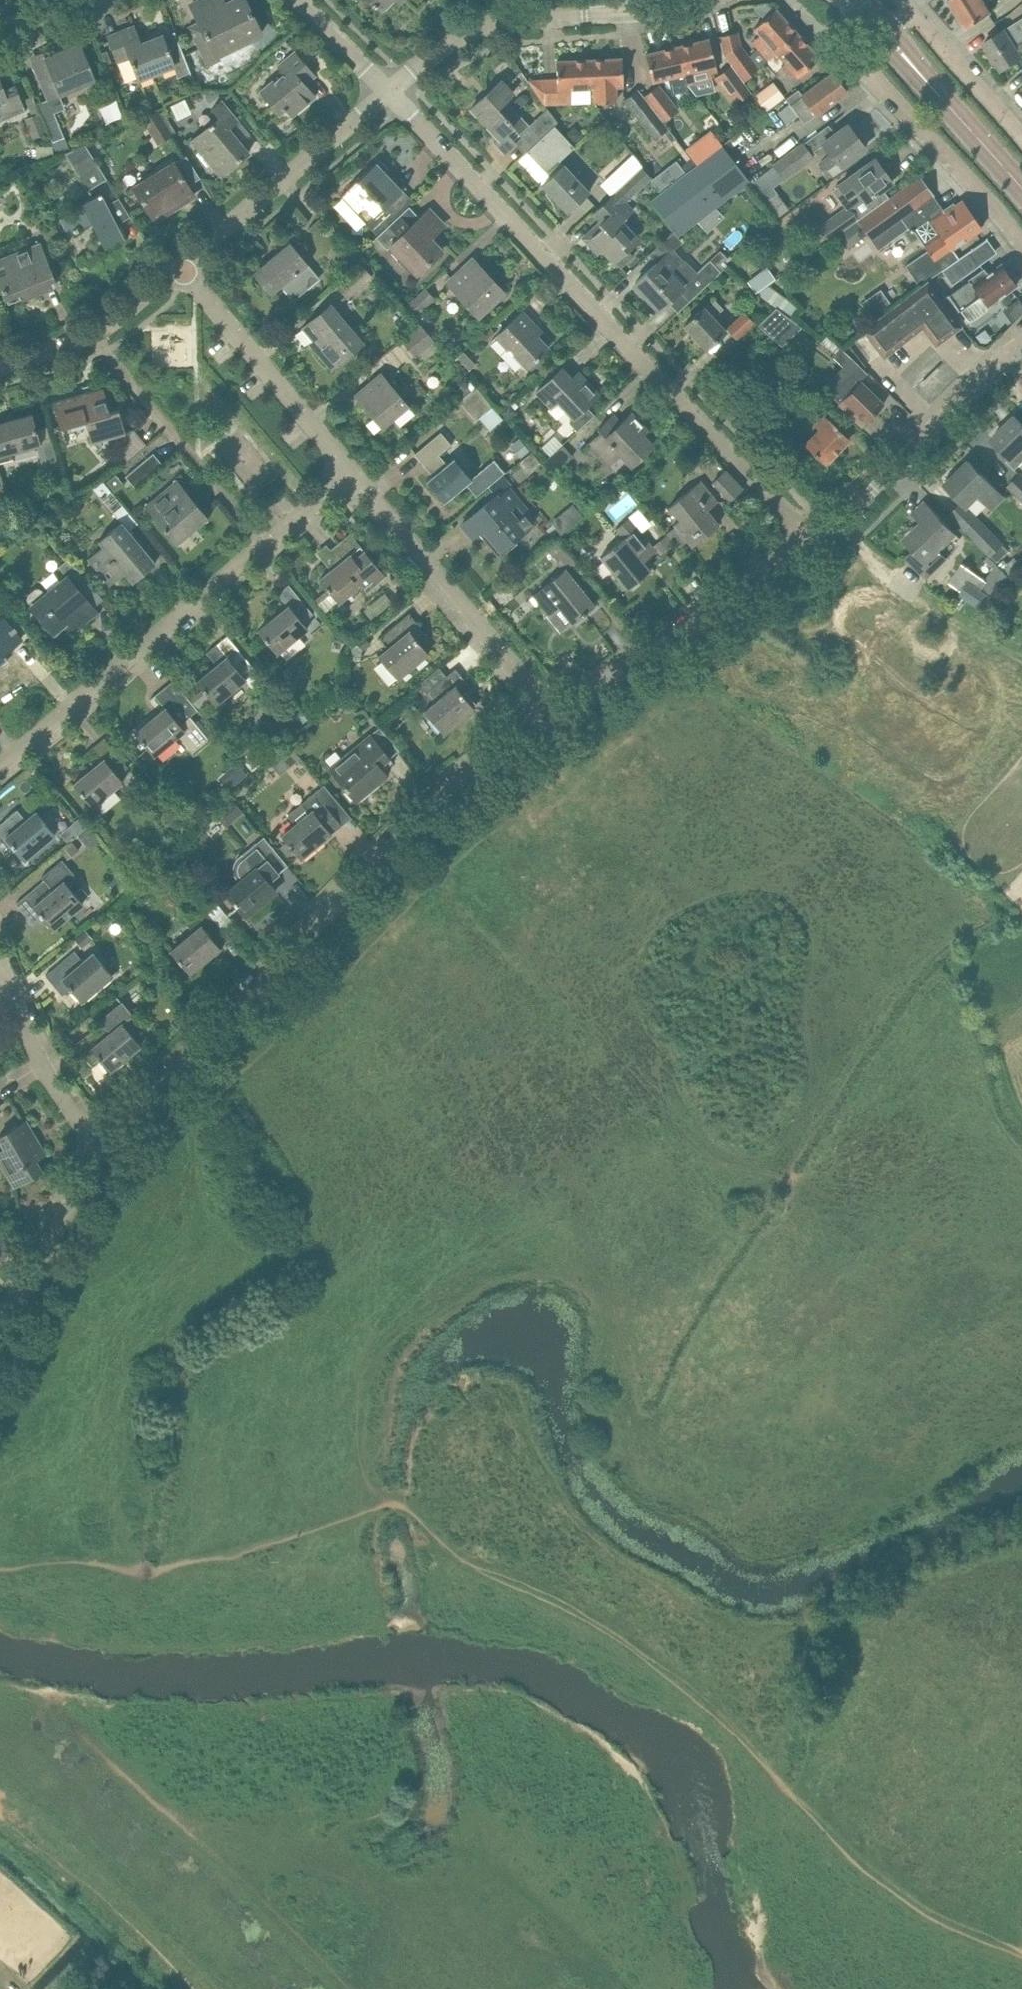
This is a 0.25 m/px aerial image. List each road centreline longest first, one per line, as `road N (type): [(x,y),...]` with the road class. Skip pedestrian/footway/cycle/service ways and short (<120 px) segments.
road 1 (residential): [(103,1139),(445,787),(553,715)]
road 2 (residential): [(814,538),(386,96)]
road 3 (residential): [(386,96),(461,36),(498,22),(703,0)]
road 4 (residential): [(0,746),(266,546)]
road 5 (residential): [(553,715),(814,538)]
road 6 (residential): [(553,715),(347,480)]
road 7 (residential): [(884,32),(858,58),(1021,251)]
road 8 (residential): [(814,538),(950,418),(1021,342)]
road 9 (residential): [(266,546),(83,329)]
road 10 (residential): [(347,480),(177,261)]
road 11 (residential): [(177,261),(386,96)]
road 12 (residential): [(103,1139),(38,1038),(0,947)]
road 13 (residential): [(0,1330),(103,1139)]
road 14 (secondary): [(1021,186),(884,32)]
road 15 (residential): [(1021,138),(912,13)]
road 16 (residential): [(294,0),(386,96)]

